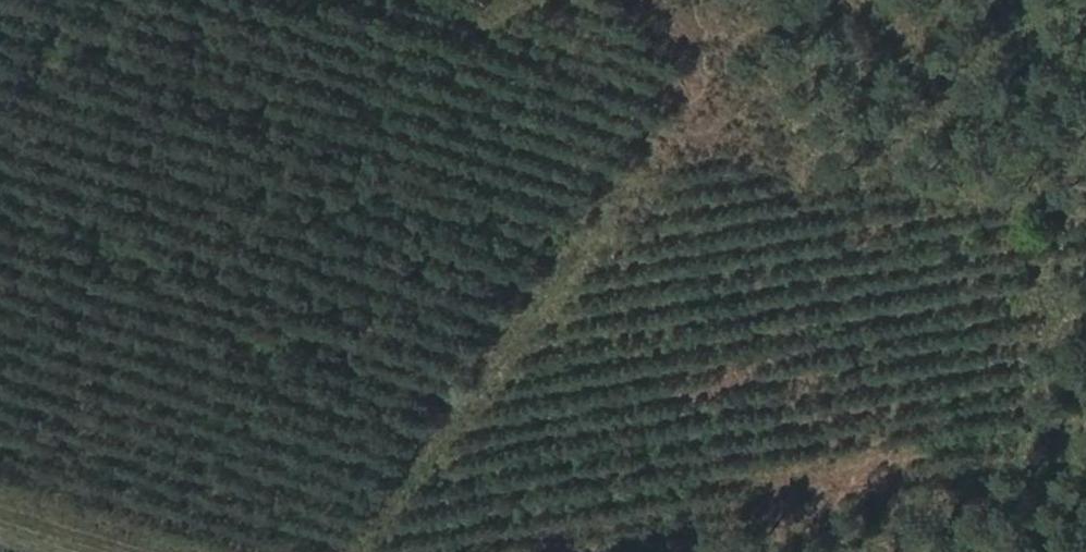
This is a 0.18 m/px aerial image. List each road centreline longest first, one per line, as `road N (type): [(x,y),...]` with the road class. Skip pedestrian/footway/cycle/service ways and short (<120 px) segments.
road 1 (track): [(0,514),(120,551)]

